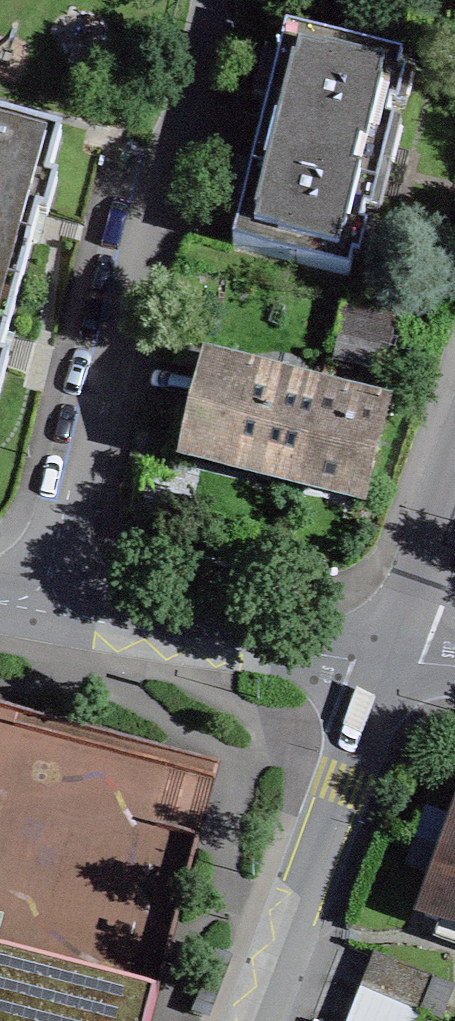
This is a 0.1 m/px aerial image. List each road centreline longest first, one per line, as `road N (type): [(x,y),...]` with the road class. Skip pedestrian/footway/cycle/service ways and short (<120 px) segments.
road 1 (residential): [(38,606),(215,0)]
road 2 (residential): [(392,664),(258,1020)]
road 3 (residential): [(38,606),(392,664)]
road 4 (residential): [(392,664),(454,500)]

